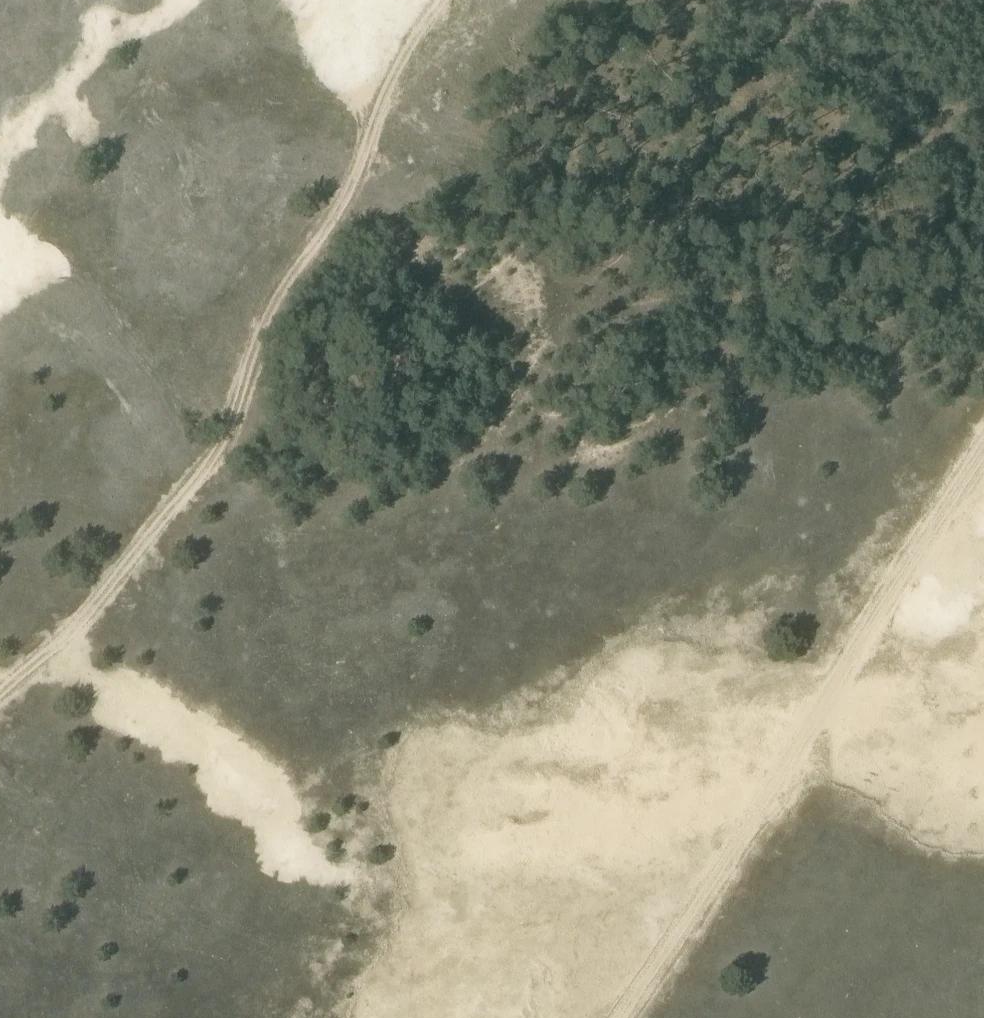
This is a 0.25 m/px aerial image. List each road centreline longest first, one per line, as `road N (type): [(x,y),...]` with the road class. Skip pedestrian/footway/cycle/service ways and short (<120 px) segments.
road 1 (track): [(0,697),(68,639),(174,508),(307,262),(354,201),(369,119),(442,0)]

